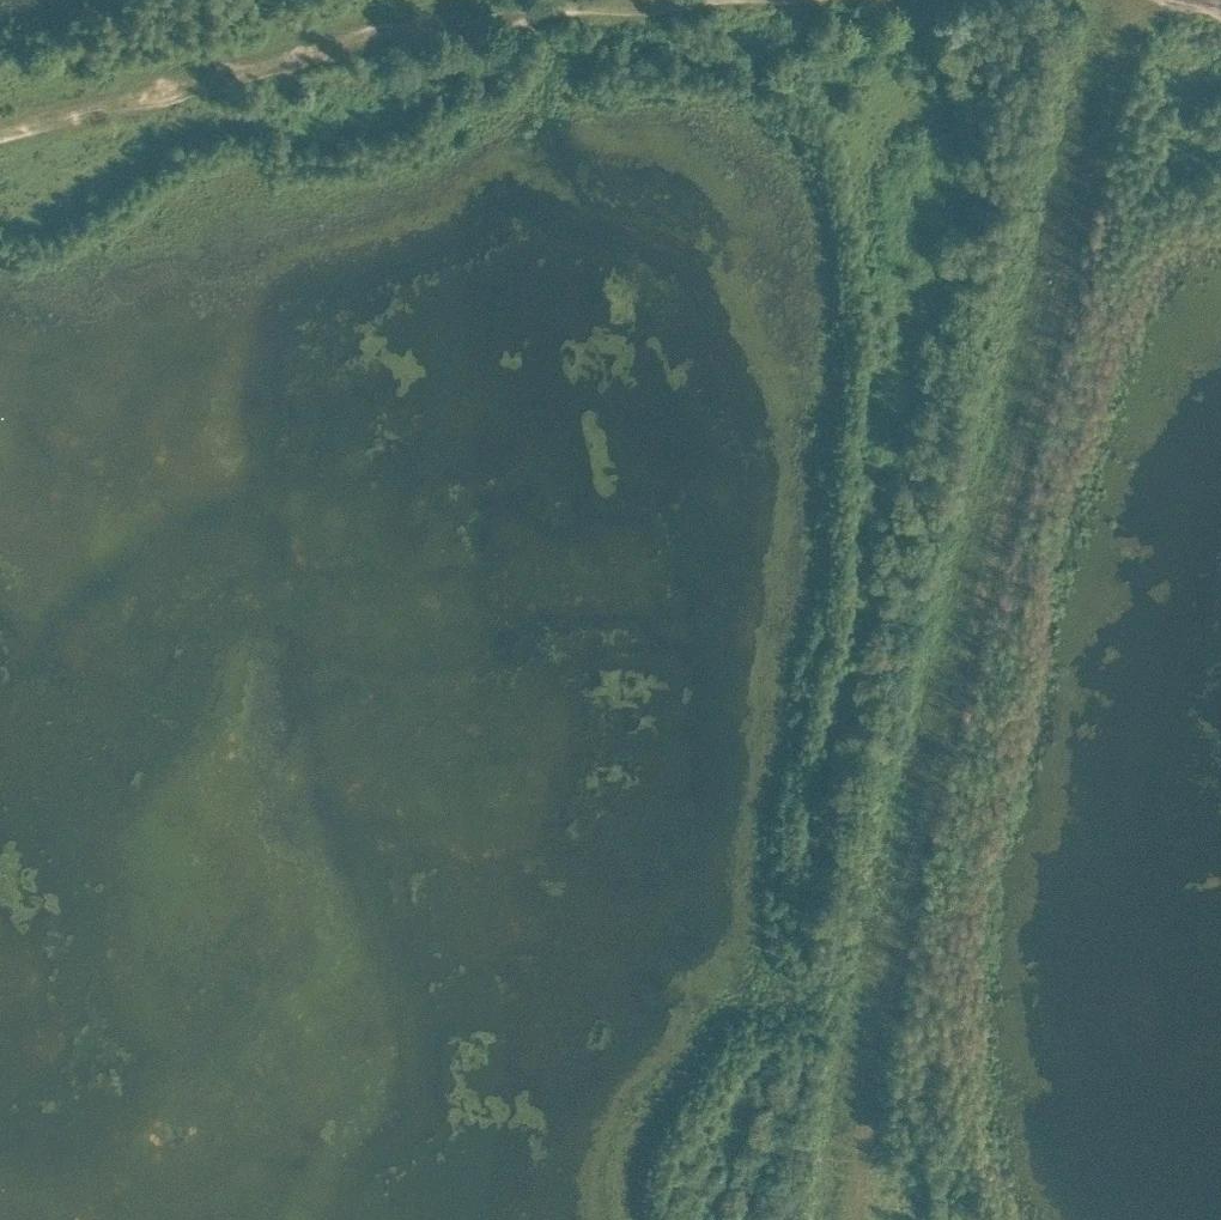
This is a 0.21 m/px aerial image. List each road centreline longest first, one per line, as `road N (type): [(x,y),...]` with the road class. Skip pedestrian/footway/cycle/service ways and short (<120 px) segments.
road 1 (track): [(651,0),(543,9),(0,135)]

